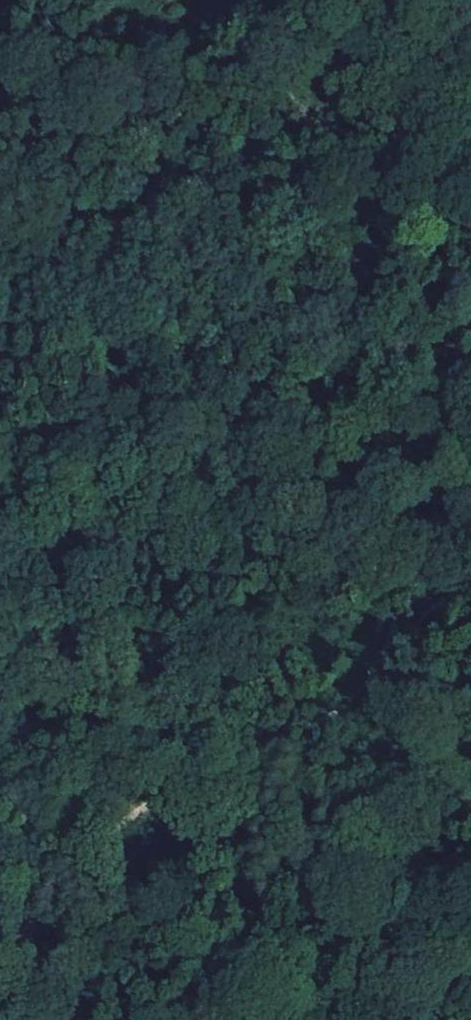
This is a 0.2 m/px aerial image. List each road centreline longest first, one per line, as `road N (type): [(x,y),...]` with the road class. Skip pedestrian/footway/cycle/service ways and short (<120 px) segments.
road 1 (track): [(40,1019),(42,1007),(157,862),(377,733),(405,637),(470,584)]

